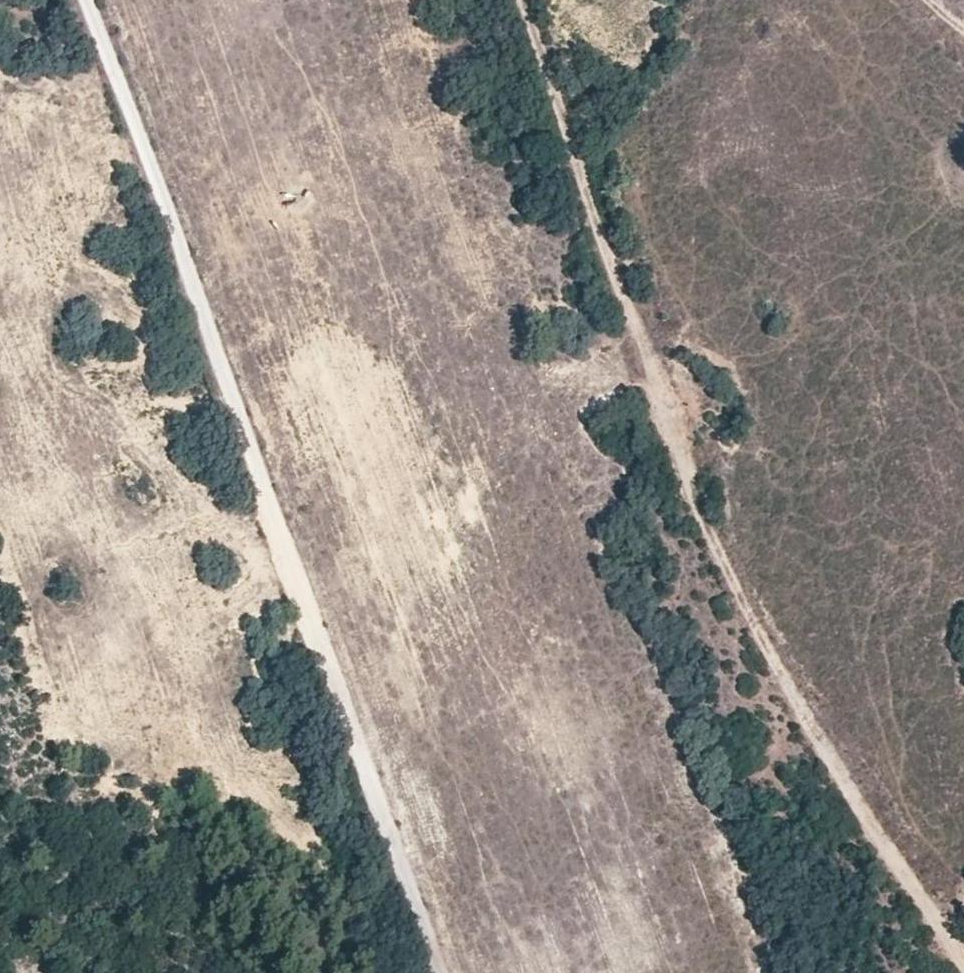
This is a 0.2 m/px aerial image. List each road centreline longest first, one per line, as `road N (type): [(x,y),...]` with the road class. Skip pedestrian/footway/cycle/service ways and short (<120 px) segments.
road 1 (track): [(963,967),(844,789),(693,505),(521,0)]
road 2 (track): [(434,972),(88,0)]

